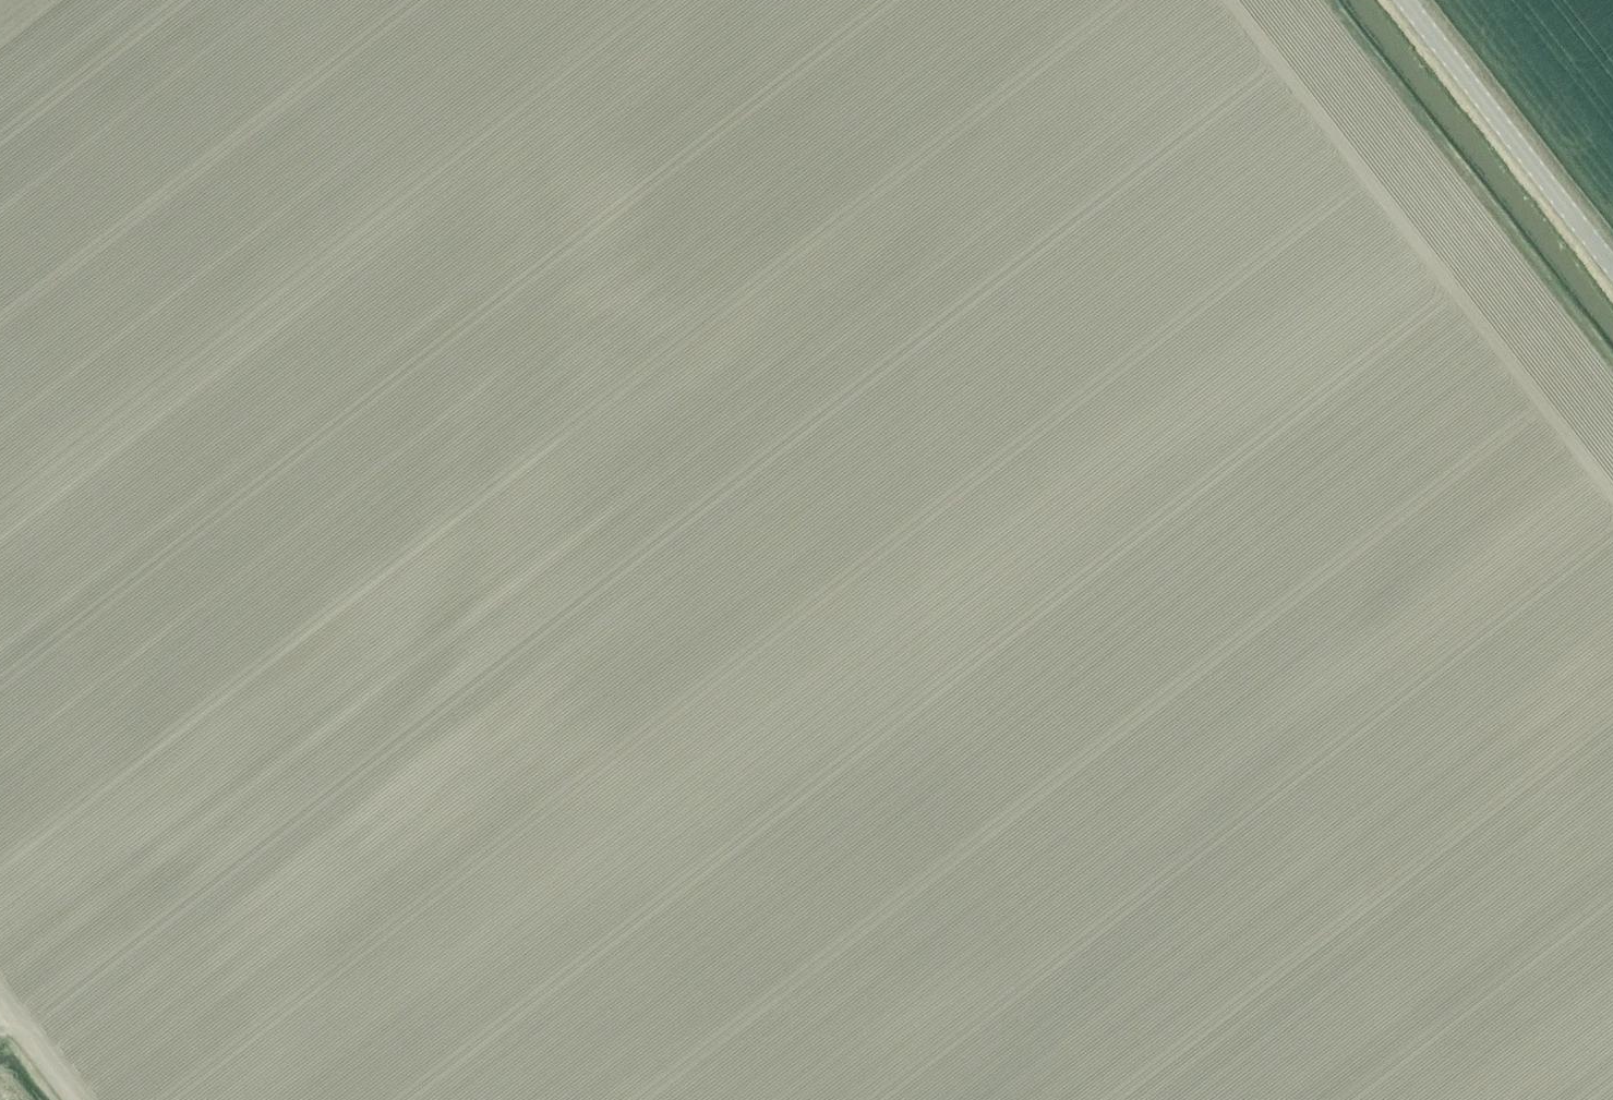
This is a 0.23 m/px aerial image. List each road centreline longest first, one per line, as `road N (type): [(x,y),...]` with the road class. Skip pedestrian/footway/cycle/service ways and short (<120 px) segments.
road 1 (unclassified): [(1612,290),(1392,0)]

